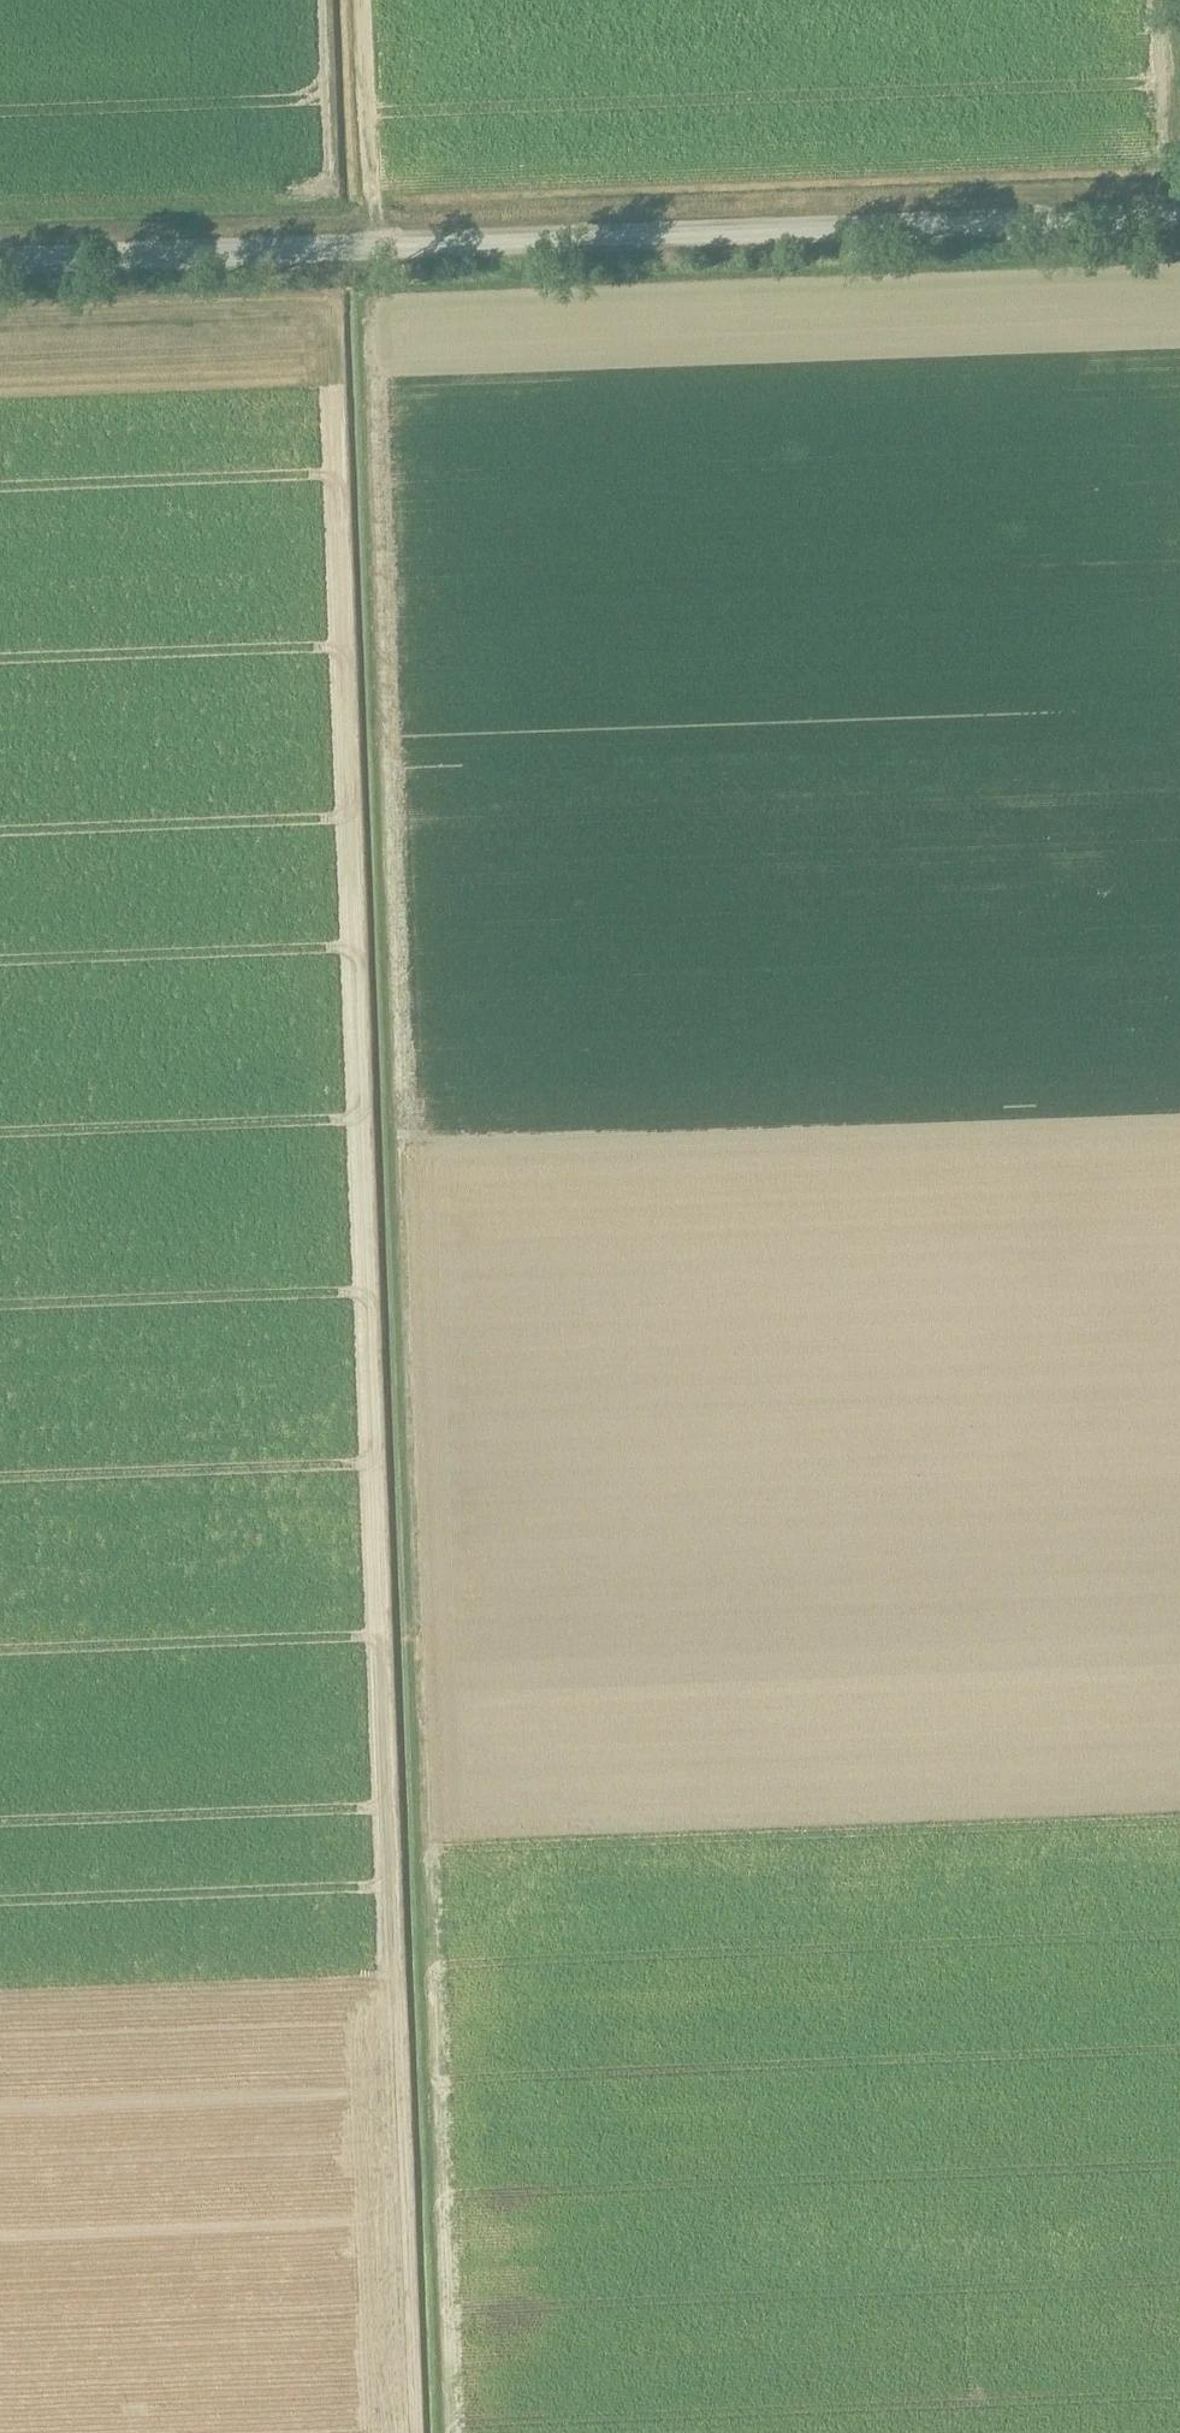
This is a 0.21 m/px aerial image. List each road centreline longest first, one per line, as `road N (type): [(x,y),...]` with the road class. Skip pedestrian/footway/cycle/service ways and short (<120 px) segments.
road 1 (unclassified): [(1179,217),(0,261)]

